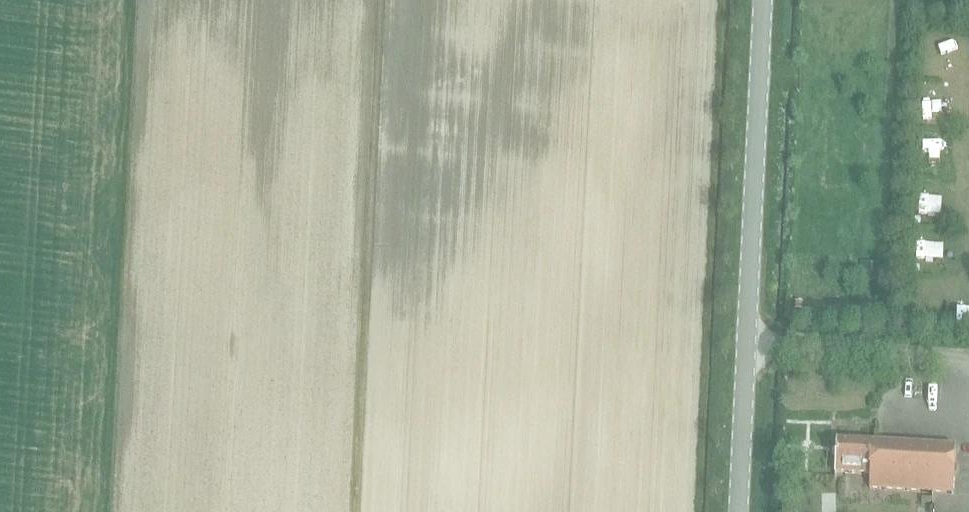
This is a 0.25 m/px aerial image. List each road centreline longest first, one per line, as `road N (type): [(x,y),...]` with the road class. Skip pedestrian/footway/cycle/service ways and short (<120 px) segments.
road 1 (tertiary): [(737,511),(763,0)]

